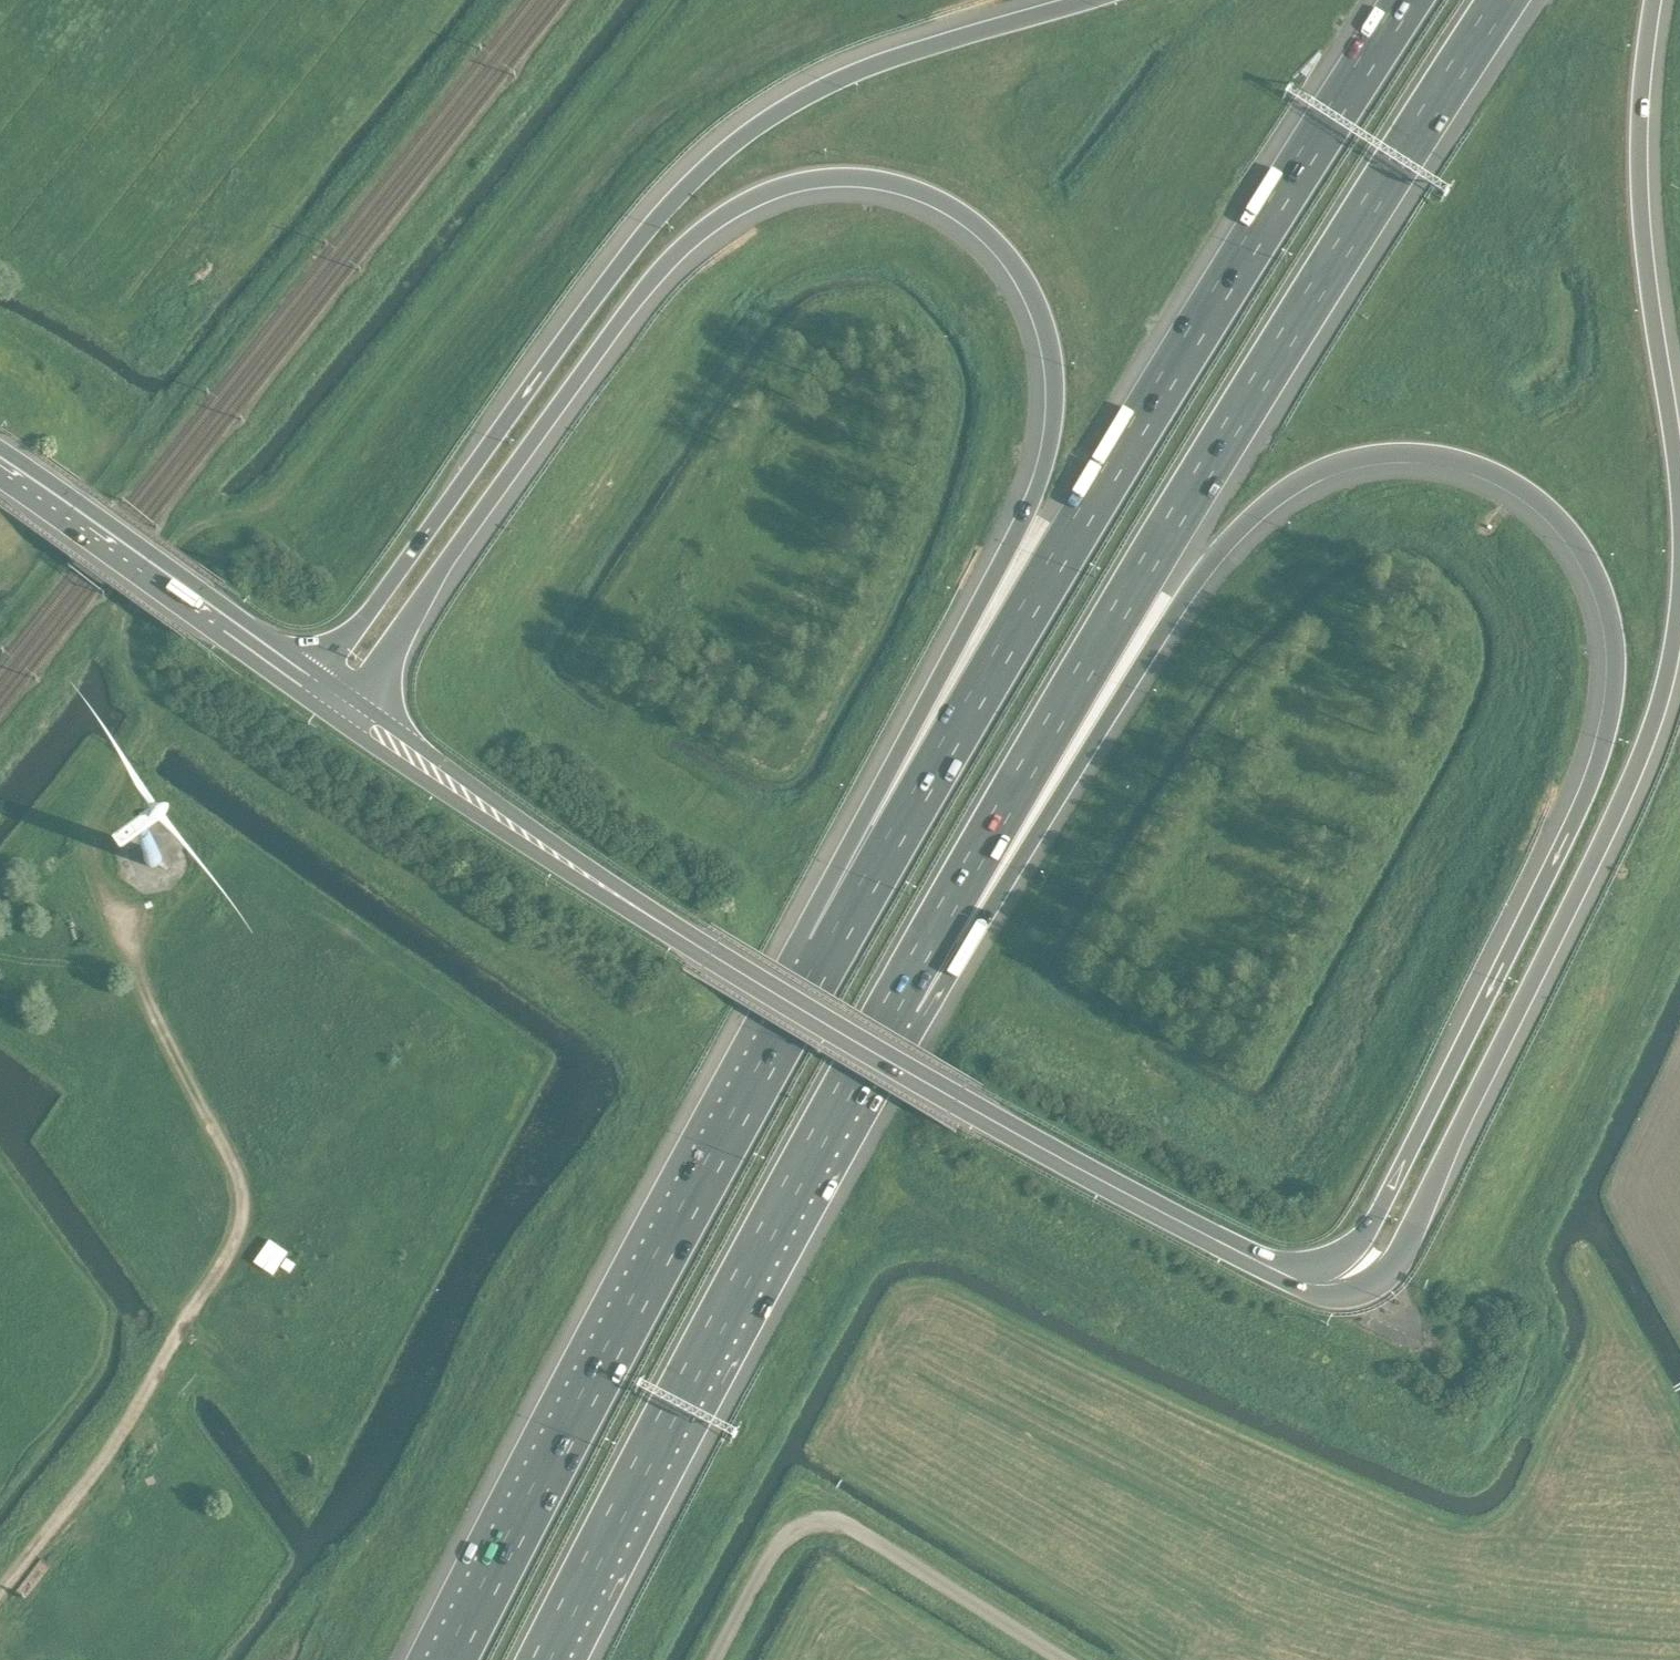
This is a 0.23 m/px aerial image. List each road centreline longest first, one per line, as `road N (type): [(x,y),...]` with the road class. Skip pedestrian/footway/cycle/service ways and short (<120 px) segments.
road 1 (motorway): [(351,711),(626,313),(663,268),(764,192),(821,178),(883,179),(935,196),(992,234),(1032,286),(1055,348),(1056,404),(1028,516),(796,943),(642,1272)]
road 2 (track): [(676,0),(265,513),(211,522),(180,541),(129,610),(132,665),(151,725),(123,767),(89,848),(129,965),(235,1171),(241,1218),(80,1491),(0,1593)]
road 3 (motorway): [(892,1000),(1003,882),(1200,576),(1269,502),(1339,463),(1413,454),(1471,466),(1526,495),(1576,541),(1606,599),(1616,683),(1609,735),(1586,801),(1377,1224),(1340,1261),(1270,1271)]
road 4 (motorway): [(1403,0),(1313,134),(642,1272)]
road 5 (motorway): [(892,1000),(1120,608),(1502,0)]
road 6 (secondary): [(1270,1271),(830,1030),(478,803),(351,711)]
road 7 (motorway): [(1055,0),(868,61),(766,111),(658,212),(312,687)]
road 8 (motorway): [(1270,1271),(1341,1300),(1374,1290),(1394,1271),(1626,796),(1653,729),(1679,603)]
road 9 (motorway): [(545,1659),(892,1000)]
road 10 (motorway): [(1679,507),(1638,151),(1654,0)]
road 11 (unclassified): [(714,1659),(770,1559),(800,1526),(838,1524),(1067,1659)]
road 12 (motorway): [(642,1272),(443,1659)]
road 13 (secondary): [(312,687),(0,464)]

